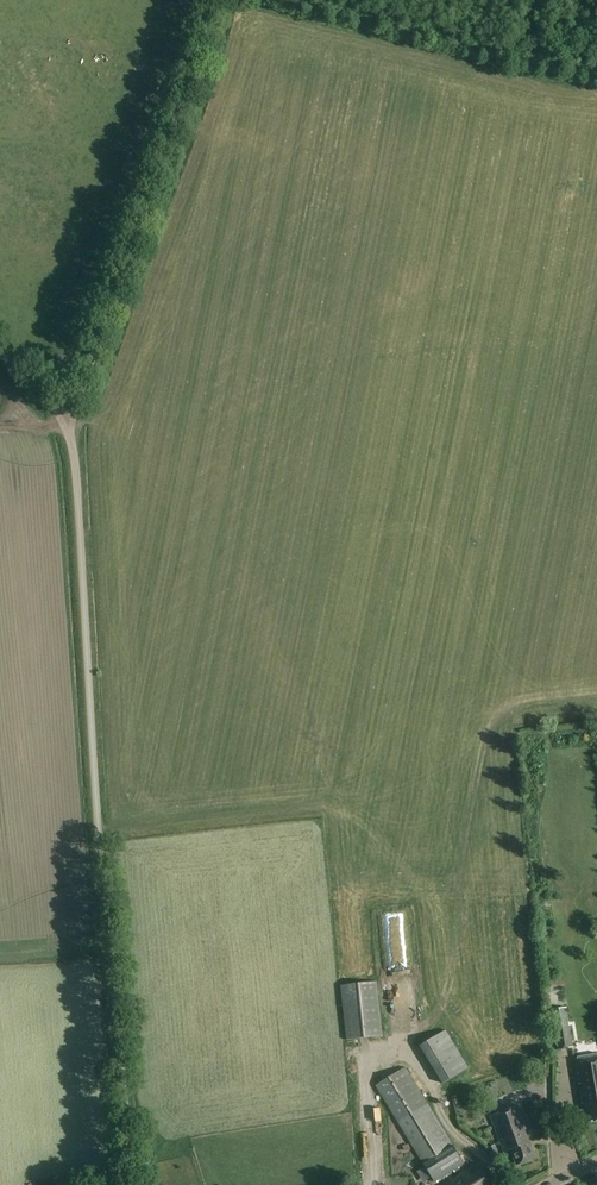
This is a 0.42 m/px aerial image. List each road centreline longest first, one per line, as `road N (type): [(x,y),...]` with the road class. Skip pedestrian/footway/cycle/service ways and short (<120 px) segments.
road 1 (unclassified): [(133,1184),(67,429)]
road 2 (unclassified): [(67,429),(191,81),(211,0)]

